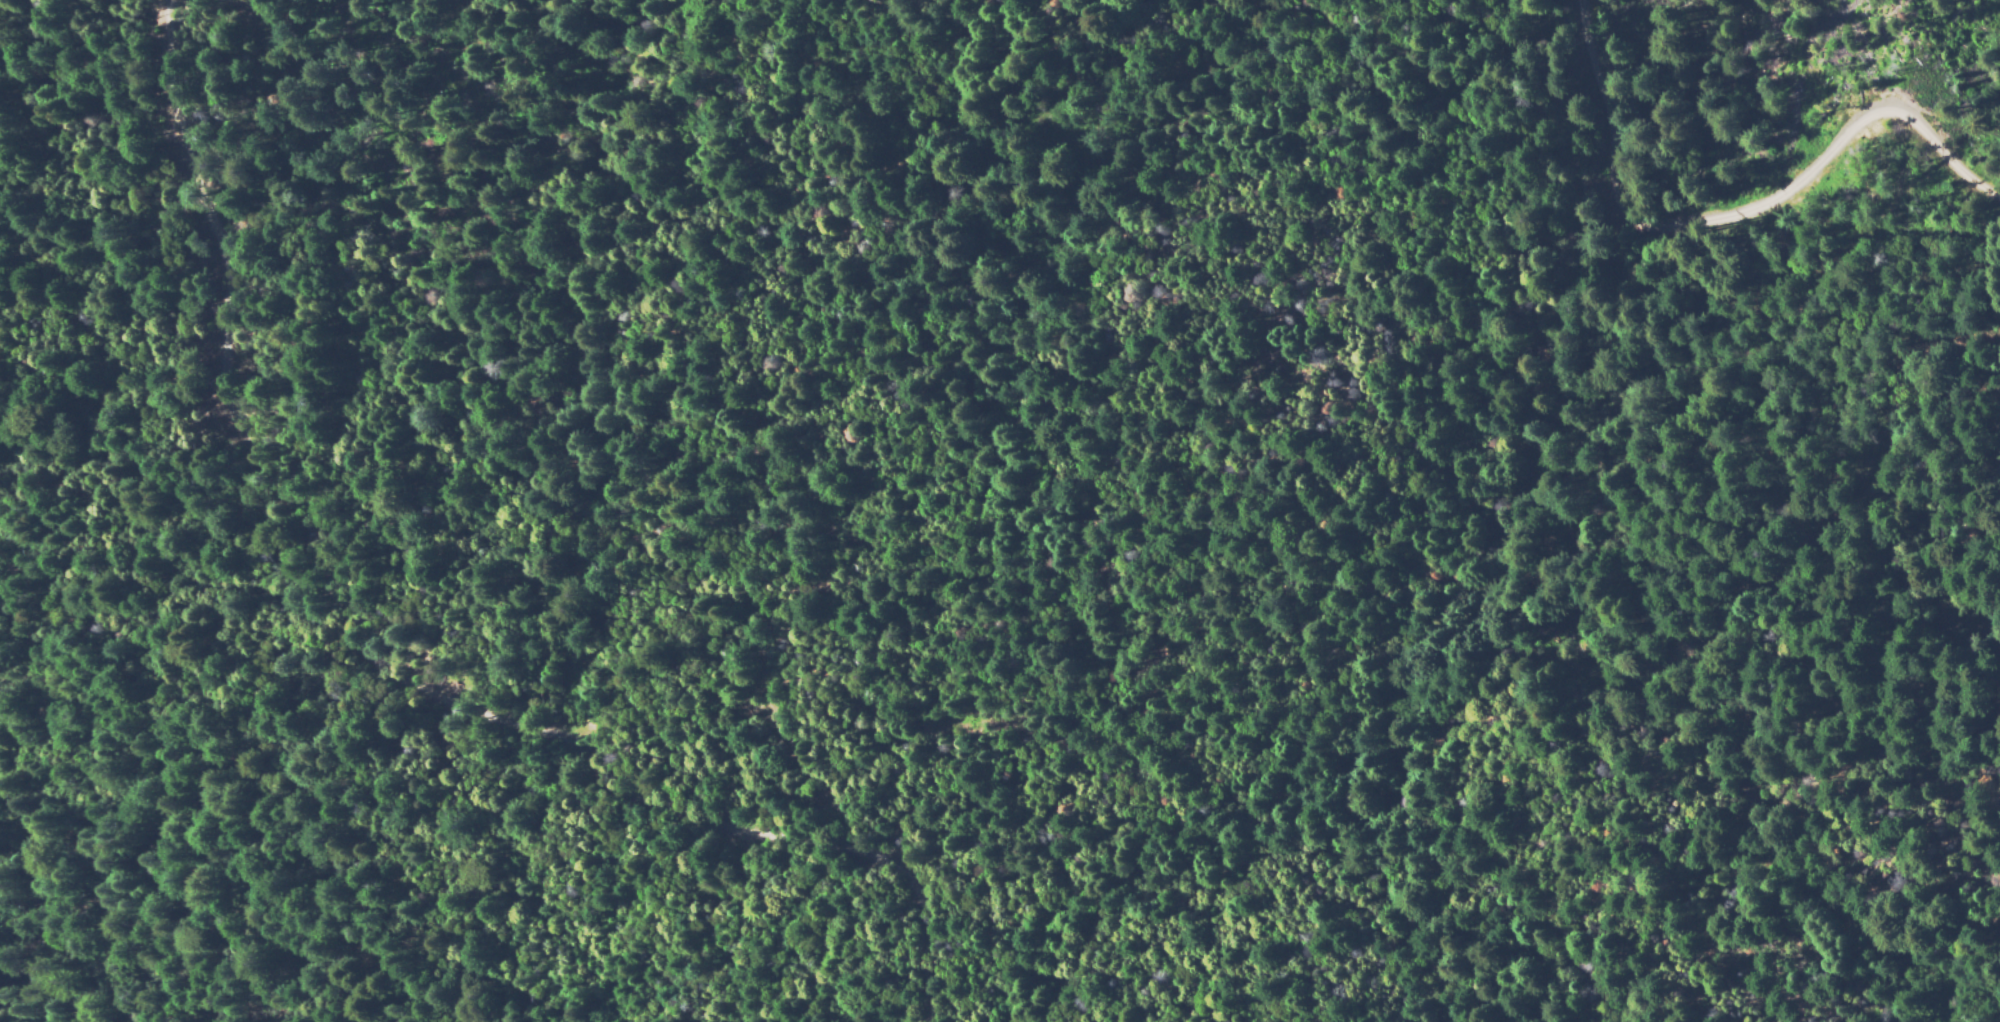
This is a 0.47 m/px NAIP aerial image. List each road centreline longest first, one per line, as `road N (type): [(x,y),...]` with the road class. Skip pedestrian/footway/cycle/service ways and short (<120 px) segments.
road 1 (track): [(1727,1021),(1789,750),(1789,581),(1881,406),(1974,308),(1999,295)]

